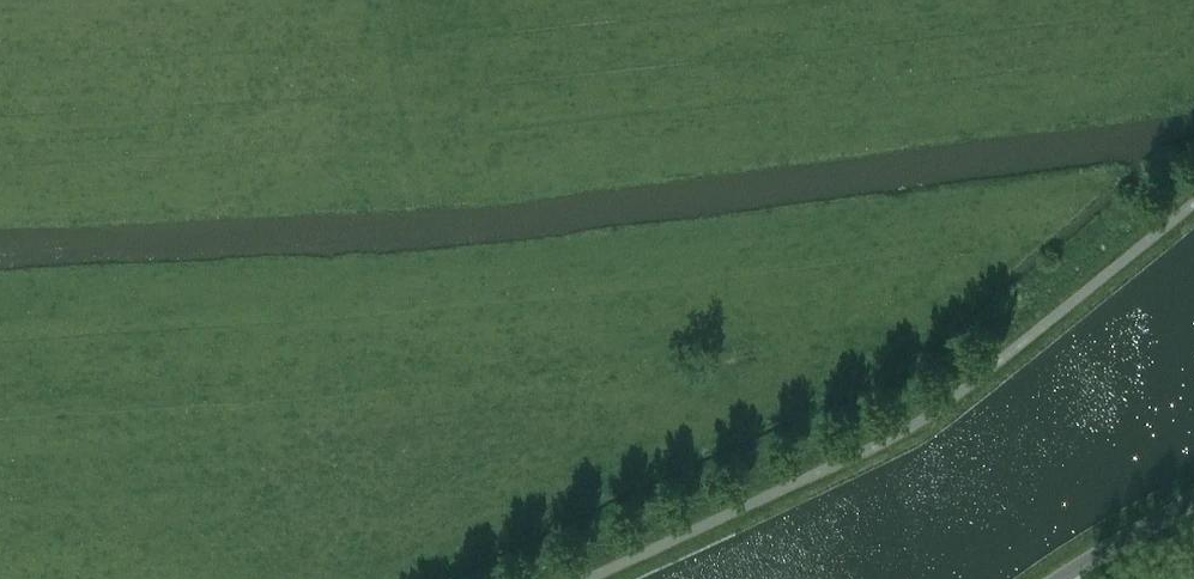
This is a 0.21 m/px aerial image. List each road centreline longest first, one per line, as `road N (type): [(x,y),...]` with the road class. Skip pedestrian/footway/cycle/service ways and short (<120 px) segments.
road 1 (track): [(374,0),(409,257)]
road 2 (unclassified): [(1058,578),(1193,501)]

